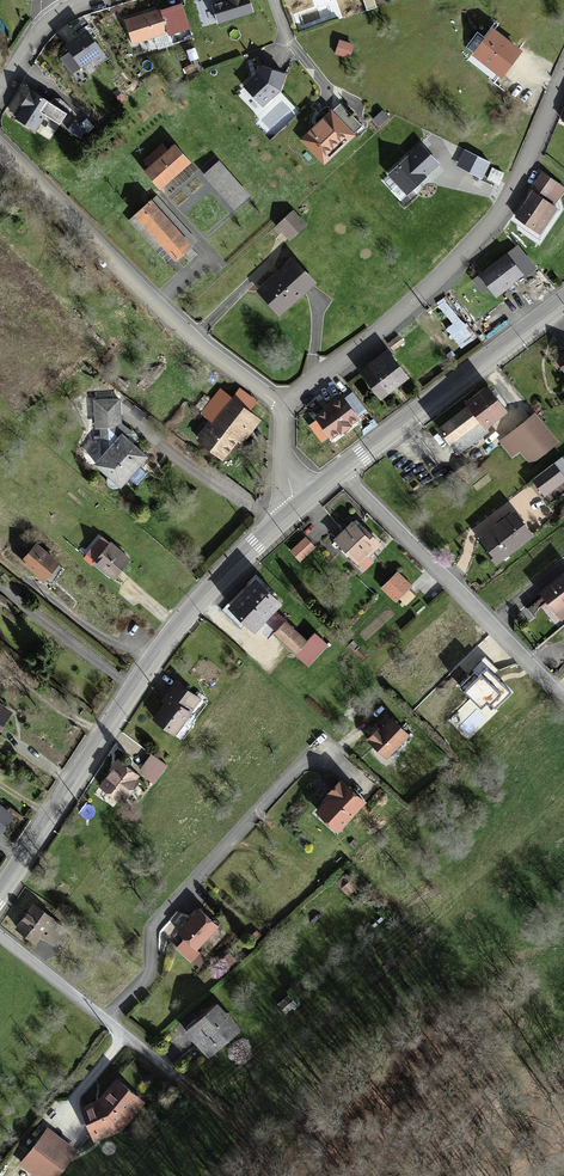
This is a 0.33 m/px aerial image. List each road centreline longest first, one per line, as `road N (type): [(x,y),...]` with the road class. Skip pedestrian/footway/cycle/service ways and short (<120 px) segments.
road 1 (tertiary): [(0,899),(194,607),(303,505)]
road 2 (residential): [(283,409),(415,307),(466,255),(511,201),(563,79)]
road 3 (residential): [(283,409),(168,318),(0,149)]
road 4 (residential): [(341,474),(551,686)]
road 5 (tertiary): [(341,474),(563,302)]
road 6 (residential): [(0,938),(175,1073)]
road 7 (residential): [(0,92),(52,19),(93,0)]

